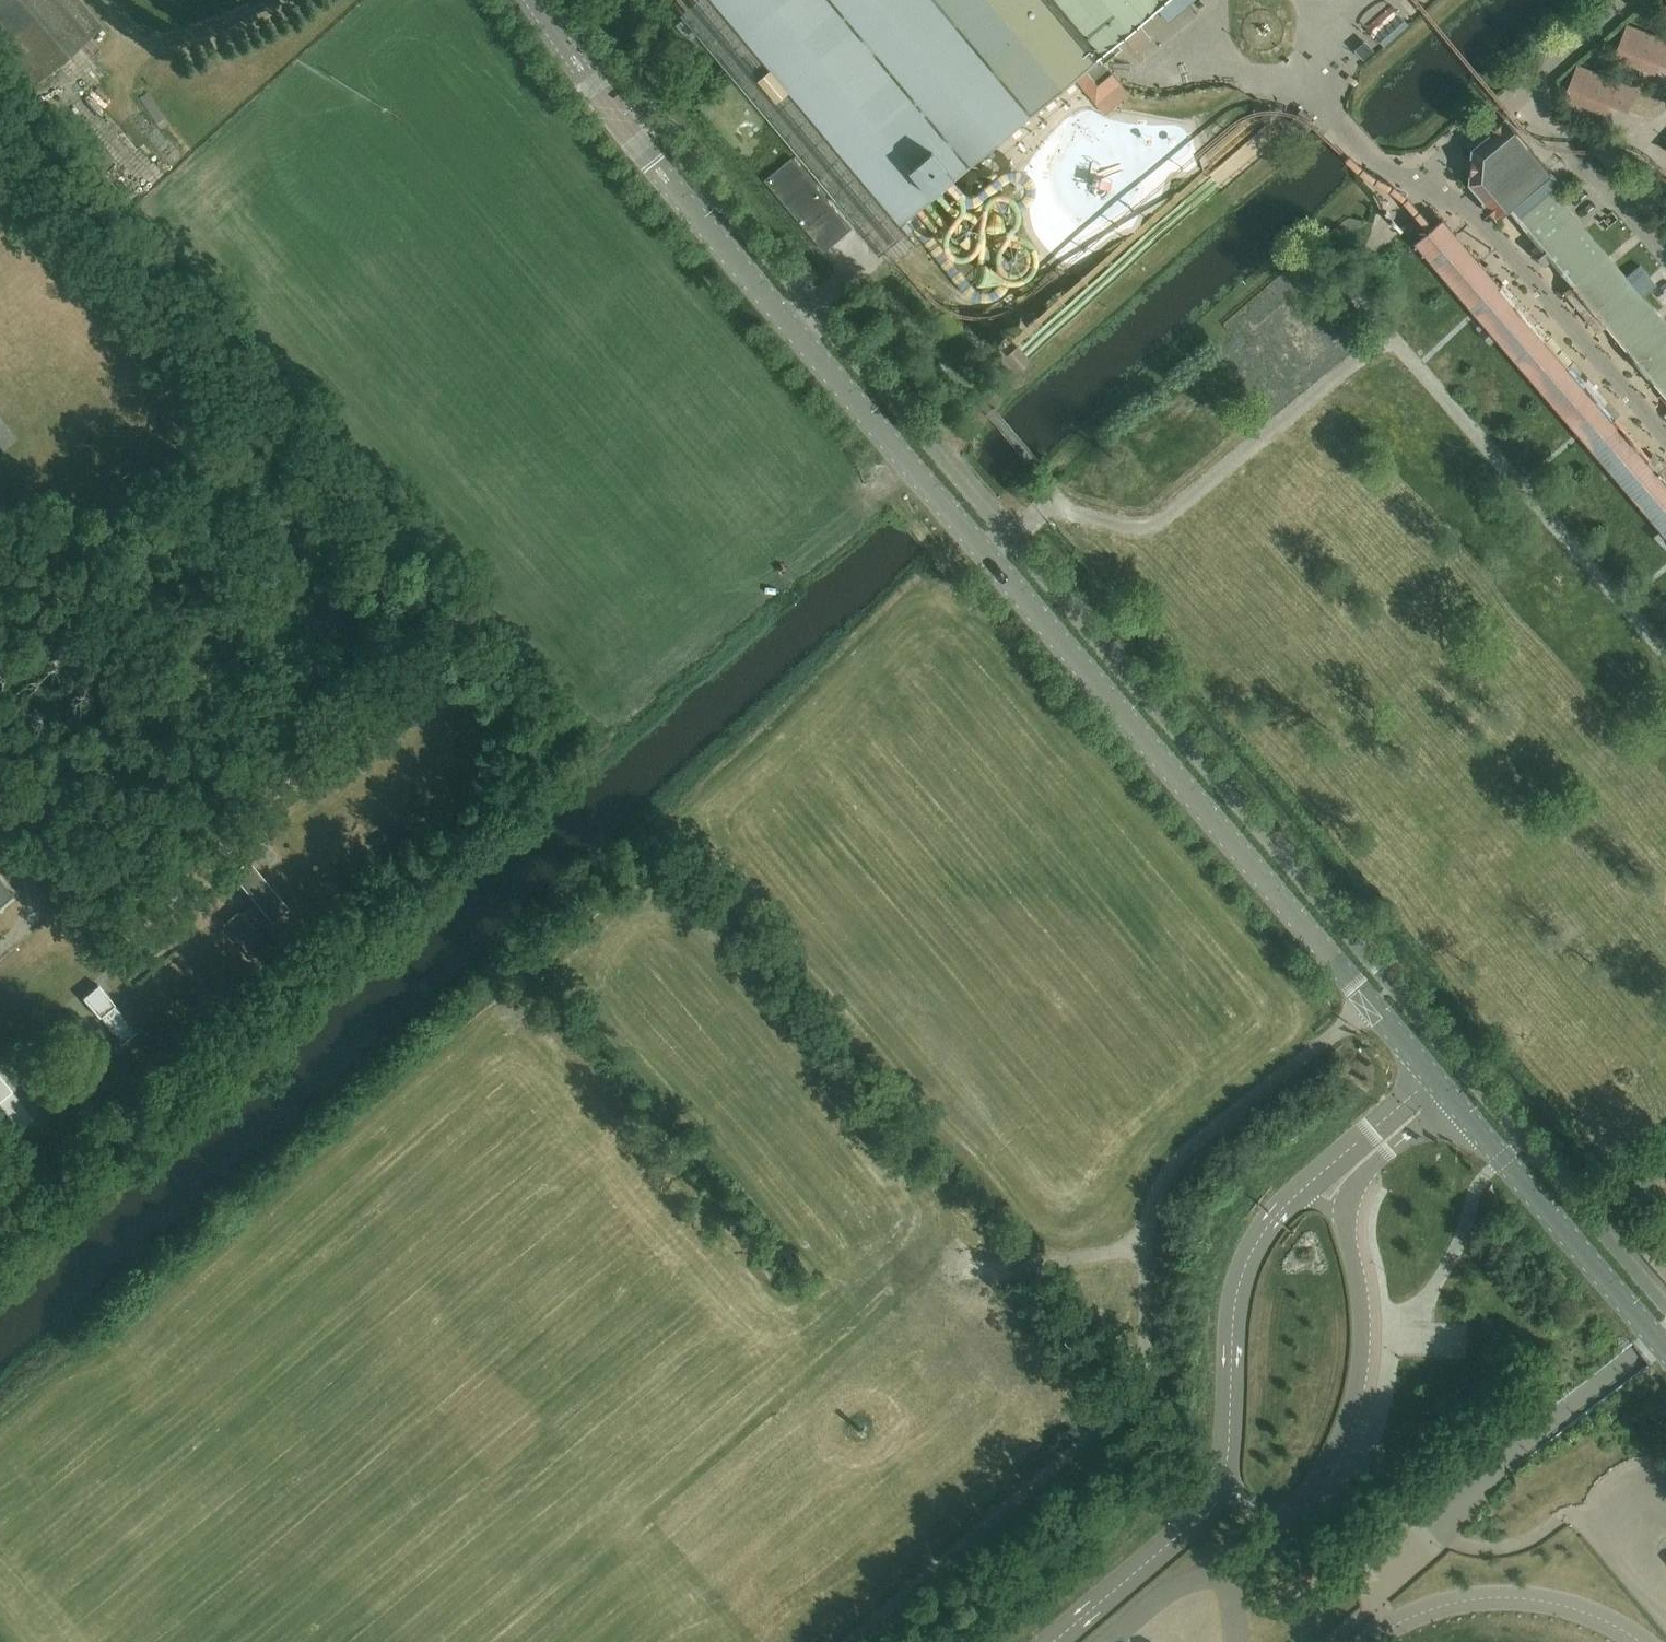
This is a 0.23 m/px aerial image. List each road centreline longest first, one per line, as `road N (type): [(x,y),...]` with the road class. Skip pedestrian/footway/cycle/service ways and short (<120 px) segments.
road 1 (tertiary): [(1665,1349),(633,137),(536,0)]

